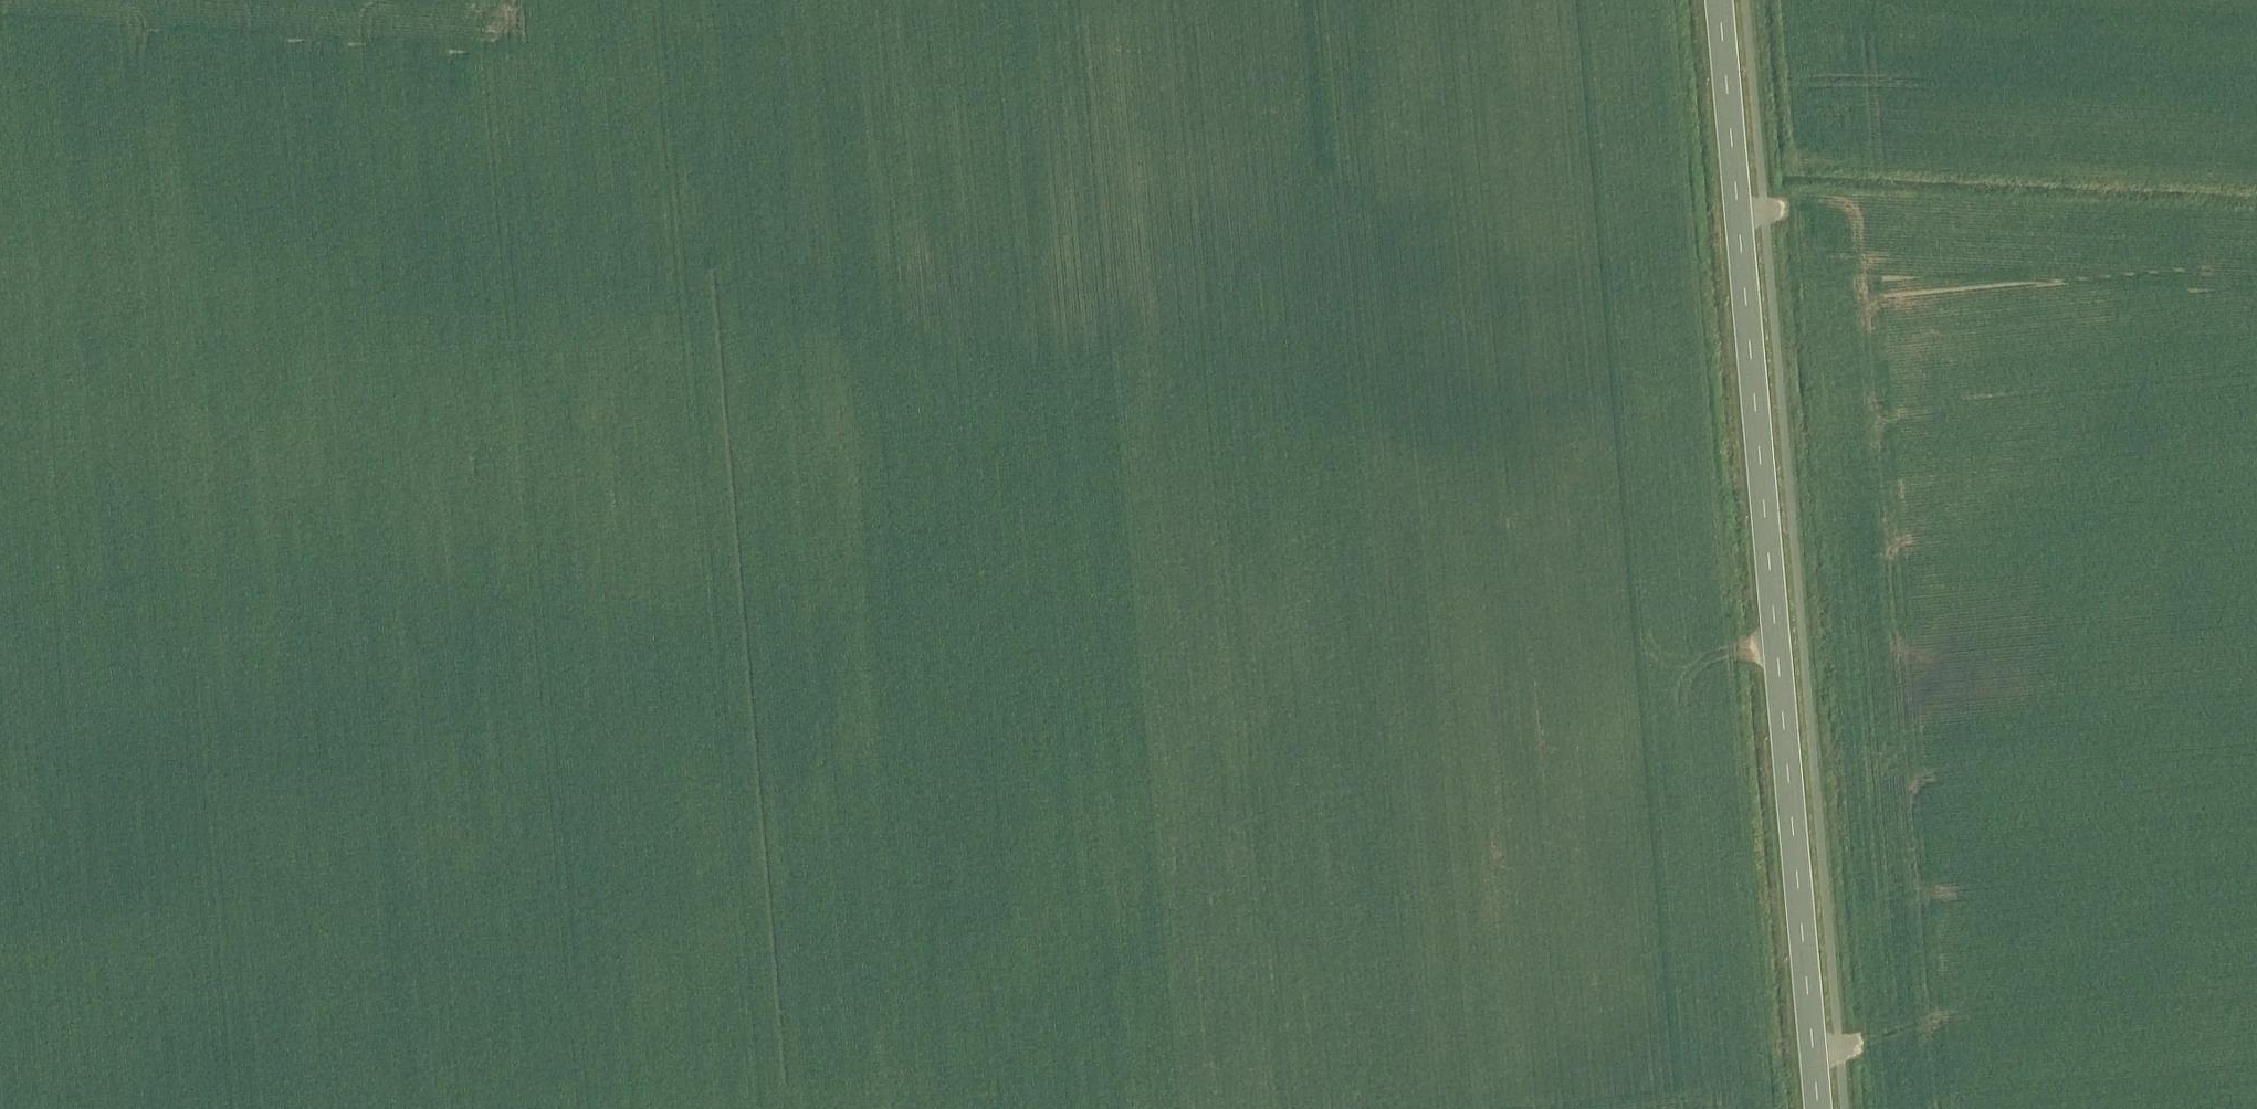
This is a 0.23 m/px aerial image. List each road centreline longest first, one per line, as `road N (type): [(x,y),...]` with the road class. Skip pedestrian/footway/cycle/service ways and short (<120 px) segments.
road 1 (tertiary): [(1722,0),(1821,1108)]

